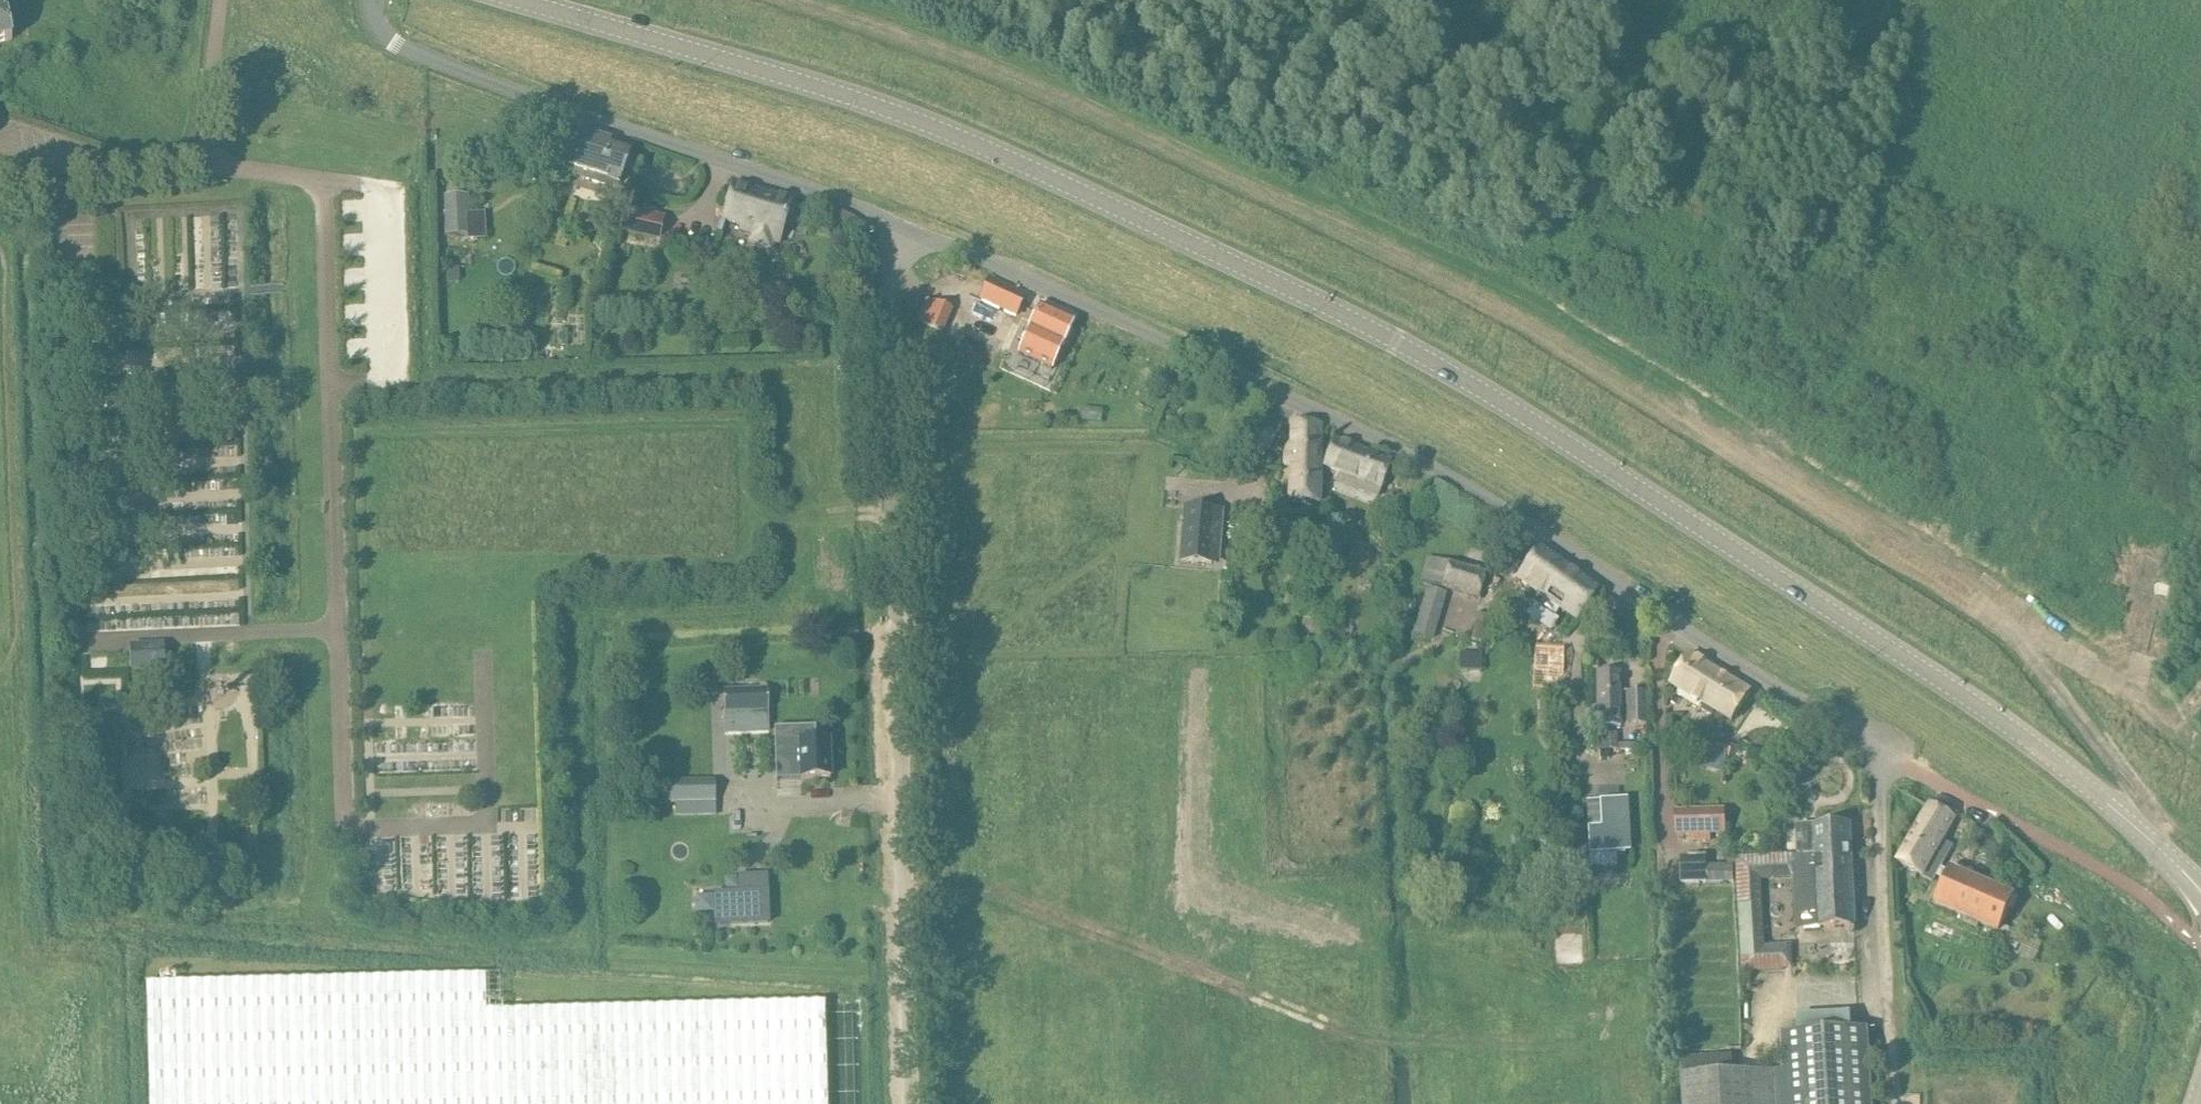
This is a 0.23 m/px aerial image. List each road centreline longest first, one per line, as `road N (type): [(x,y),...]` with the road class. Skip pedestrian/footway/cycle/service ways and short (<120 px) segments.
road 1 (tertiary): [(2200,895),(2028,743),(1408,350),(910,119),(520,0)]
road 2 (residential): [(1902,763),(1402,451),(909,230)]
road 3 (unclassified): [(909,1103),(892,276),(909,230)]
road 4 (unclassified): [(909,230),(421,57),(380,30),(374,0)]
road 5 (unclassified): [(58,164),(74,645)]

